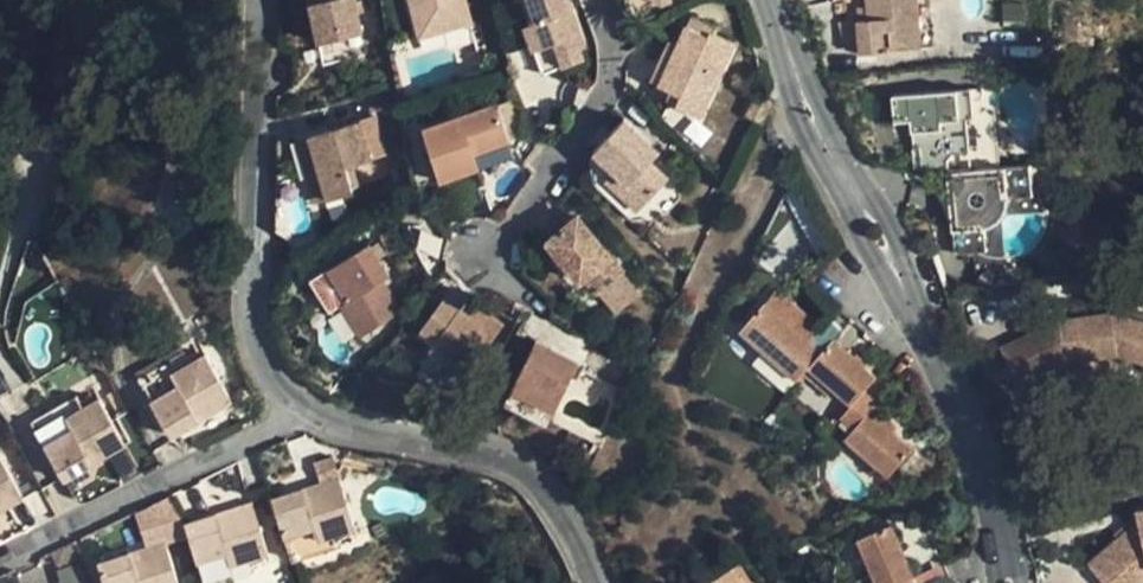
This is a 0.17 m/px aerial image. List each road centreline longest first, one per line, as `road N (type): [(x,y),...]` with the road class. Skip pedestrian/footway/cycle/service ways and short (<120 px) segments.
road 1 (unclassified): [(768,0),(812,137),(978,451),(1009,582)]
road 2 (residential): [(266,0),(252,301),(269,364),(301,409)]
road 3 (residential): [(301,409),(329,423),(510,462),(539,479),(565,506),(600,582)]
road 4 (residential): [(301,409),(276,428),(0,559)]
road 5 (residential): [(489,260),(598,116),(617,69),(600,0)]

